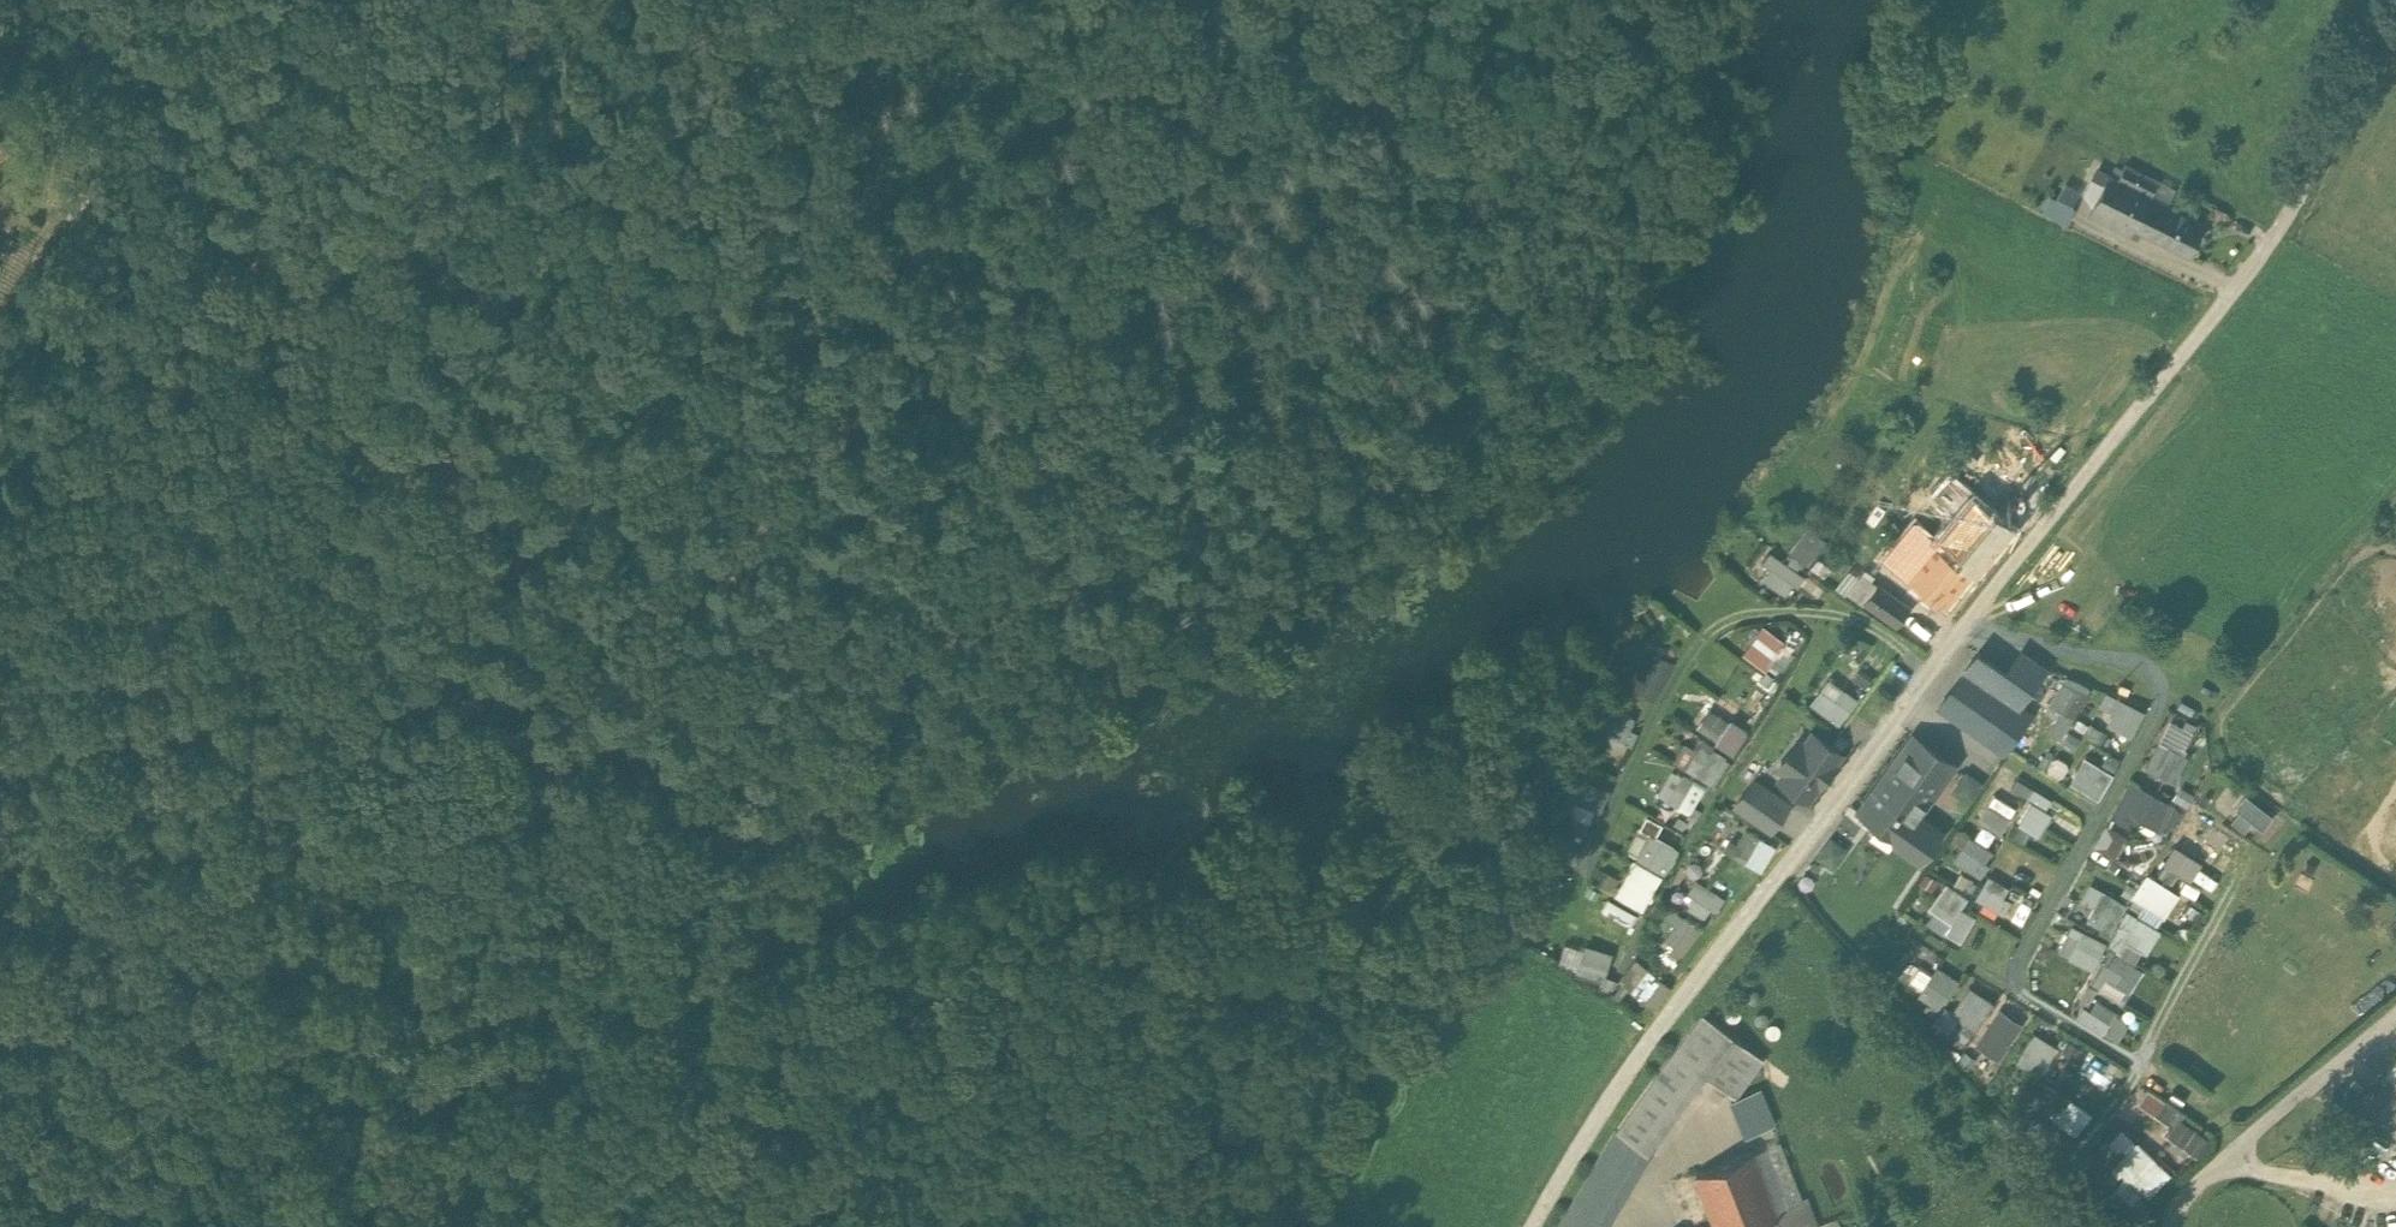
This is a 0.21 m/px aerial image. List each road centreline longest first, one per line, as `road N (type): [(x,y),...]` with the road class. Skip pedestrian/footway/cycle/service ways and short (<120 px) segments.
road 1 (residential): [(1534,1226),(1608,1107),(1925,675),(2293,217),(2322,161),(2377,0)]
road 2 (track): [(1968,620),(2138,661),(2159,677),(2160,706),(2002,985)]
road 3 (track): [(1925,675),(1910,647),(1857,612),(1798,606),(1730,617),(1693,648),(1592,856)]
road 4 (track): [(1911,928),(2143,1065),(2080,1147)]
road 5 (residential): [(2395,1015),(2185,1196),(2169,1226)]
road 6 (track): [(2143,1065),(2243,866)]

